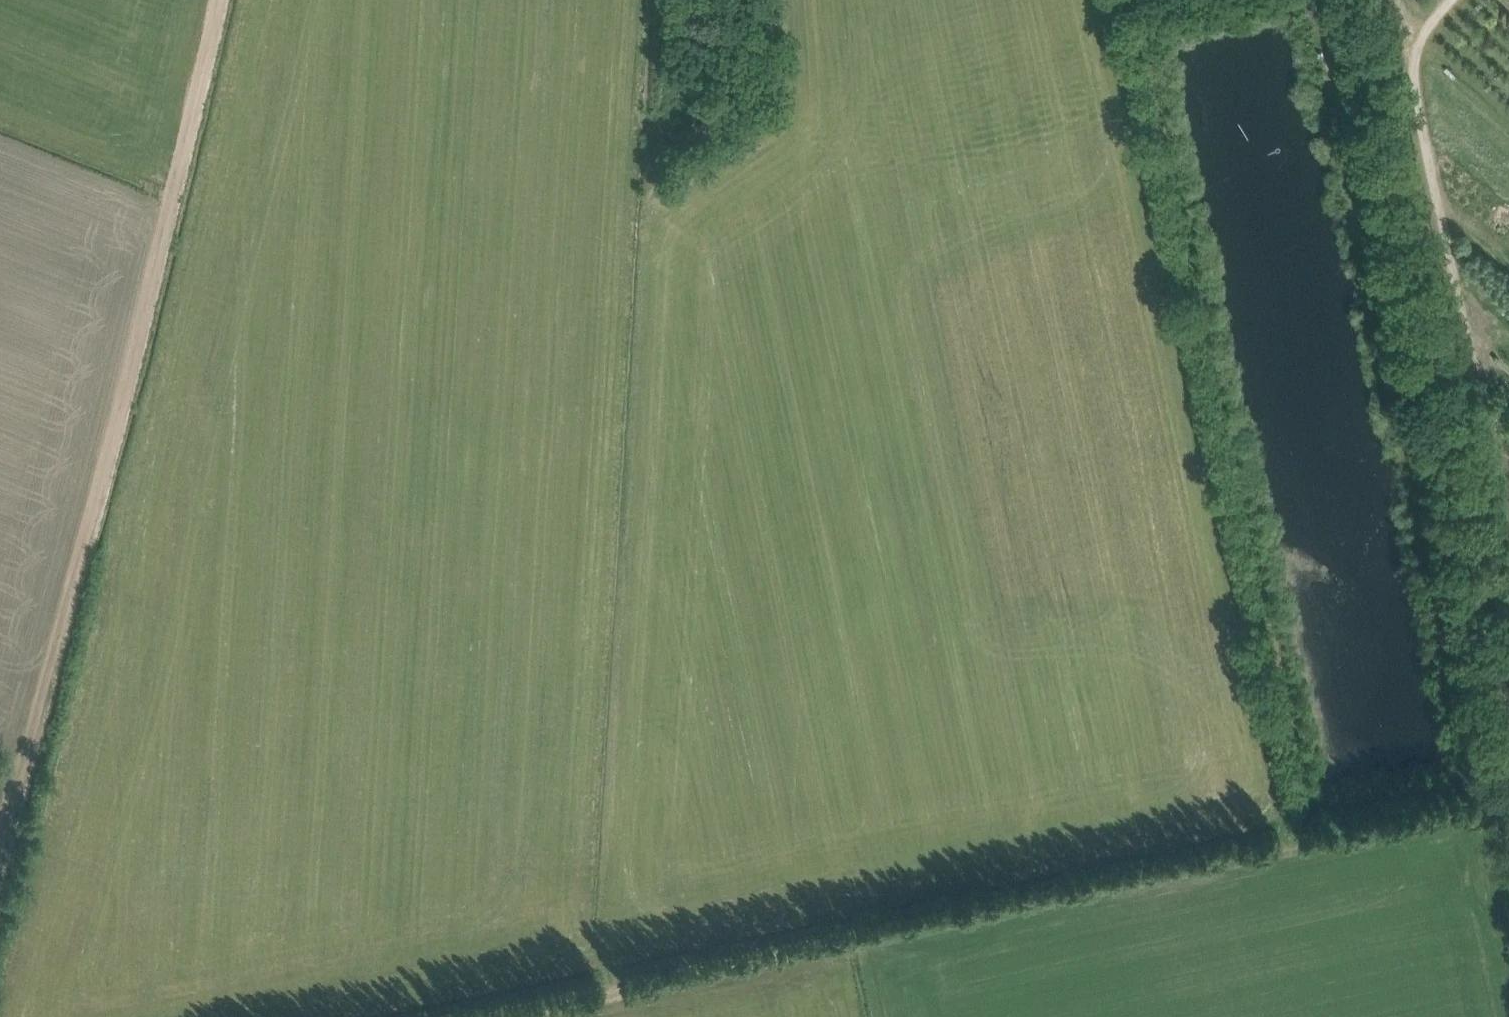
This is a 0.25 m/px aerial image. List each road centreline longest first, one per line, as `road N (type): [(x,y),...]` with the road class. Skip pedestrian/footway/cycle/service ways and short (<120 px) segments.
road 1 (track): [(1360,0),(1508,704)]

